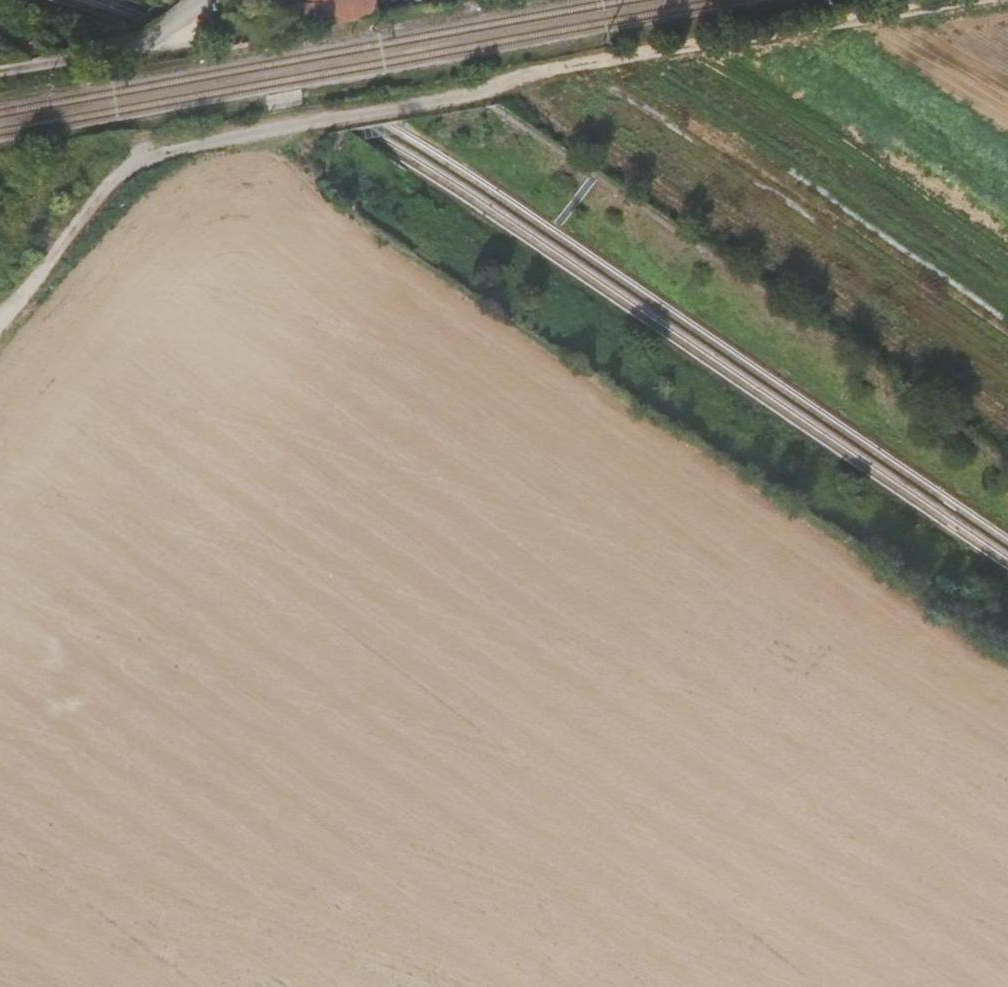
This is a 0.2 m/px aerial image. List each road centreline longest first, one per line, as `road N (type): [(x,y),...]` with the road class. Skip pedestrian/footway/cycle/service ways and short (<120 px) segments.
road 1 (track): [(0,311),(140,159),(467,96),(515,78),(968,0)]
road 2 (unclassified): [(195,0),(126,52),(0,73)]

